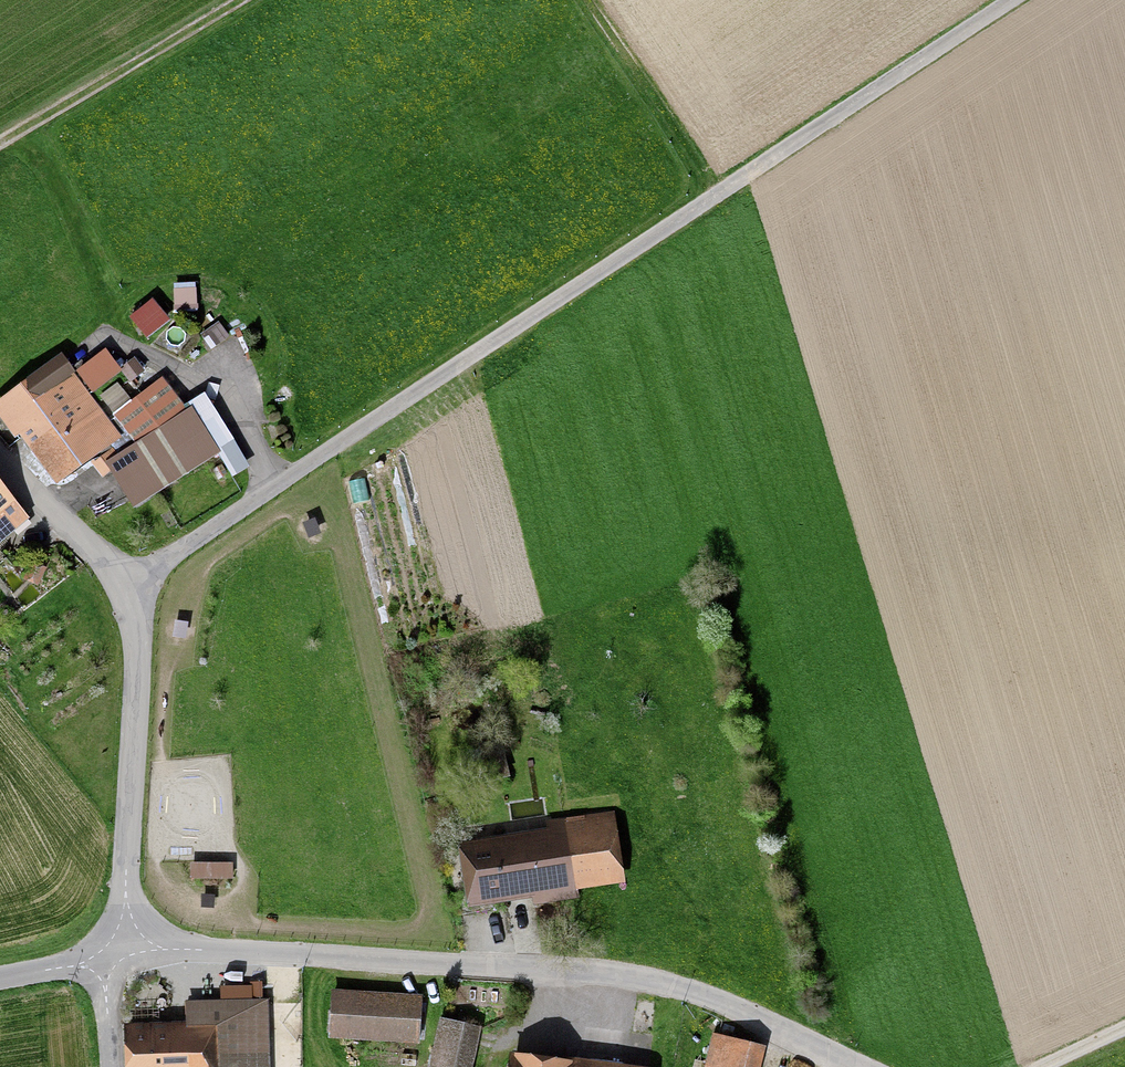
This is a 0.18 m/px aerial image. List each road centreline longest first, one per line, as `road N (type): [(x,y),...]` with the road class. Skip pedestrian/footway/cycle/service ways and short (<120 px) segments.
road 1 (track): [(1003,0),(715,181),(134,585)]
road 2 (unclassified): [(861,1066),(730,1005),(630,977),(306,955),(117,956)]
road 3 (unclassified): [(117,956),(134,585),(0,459)]
road 4 (track): [(0,144),(241,0)]
road 5 (track): [(715,181),(590,0)]

